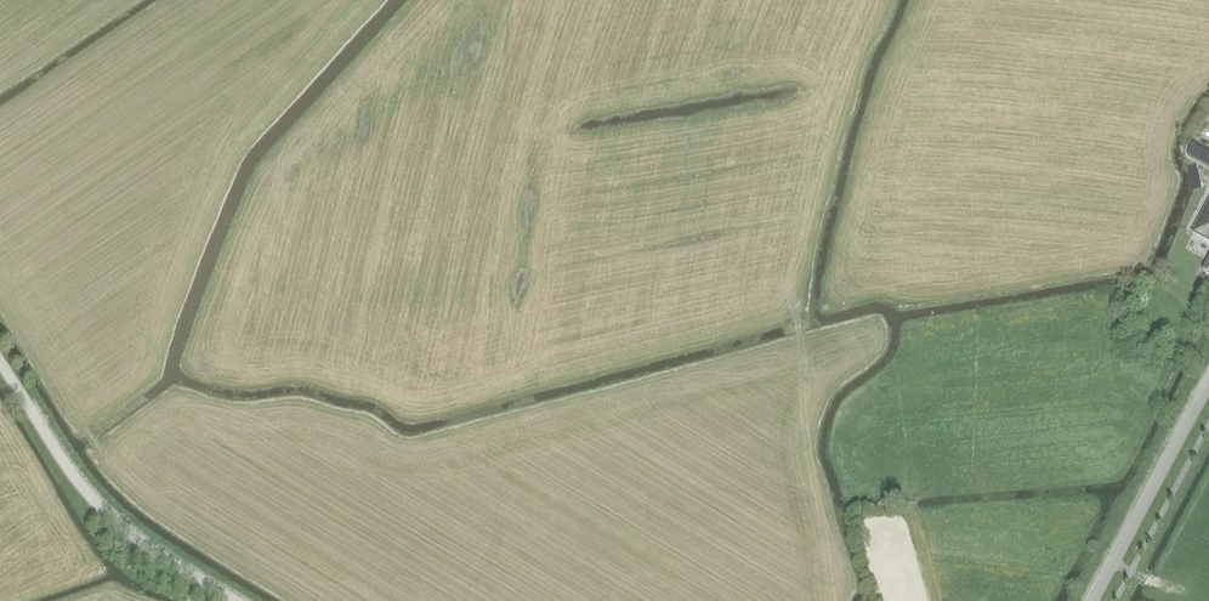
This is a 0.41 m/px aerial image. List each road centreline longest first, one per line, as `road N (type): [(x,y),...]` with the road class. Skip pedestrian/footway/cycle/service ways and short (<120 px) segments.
road 1 (tertiary): [(235,600),(101,507),(0,364)]
road 2 (secondary): [(1092,600),(1208,384)]

